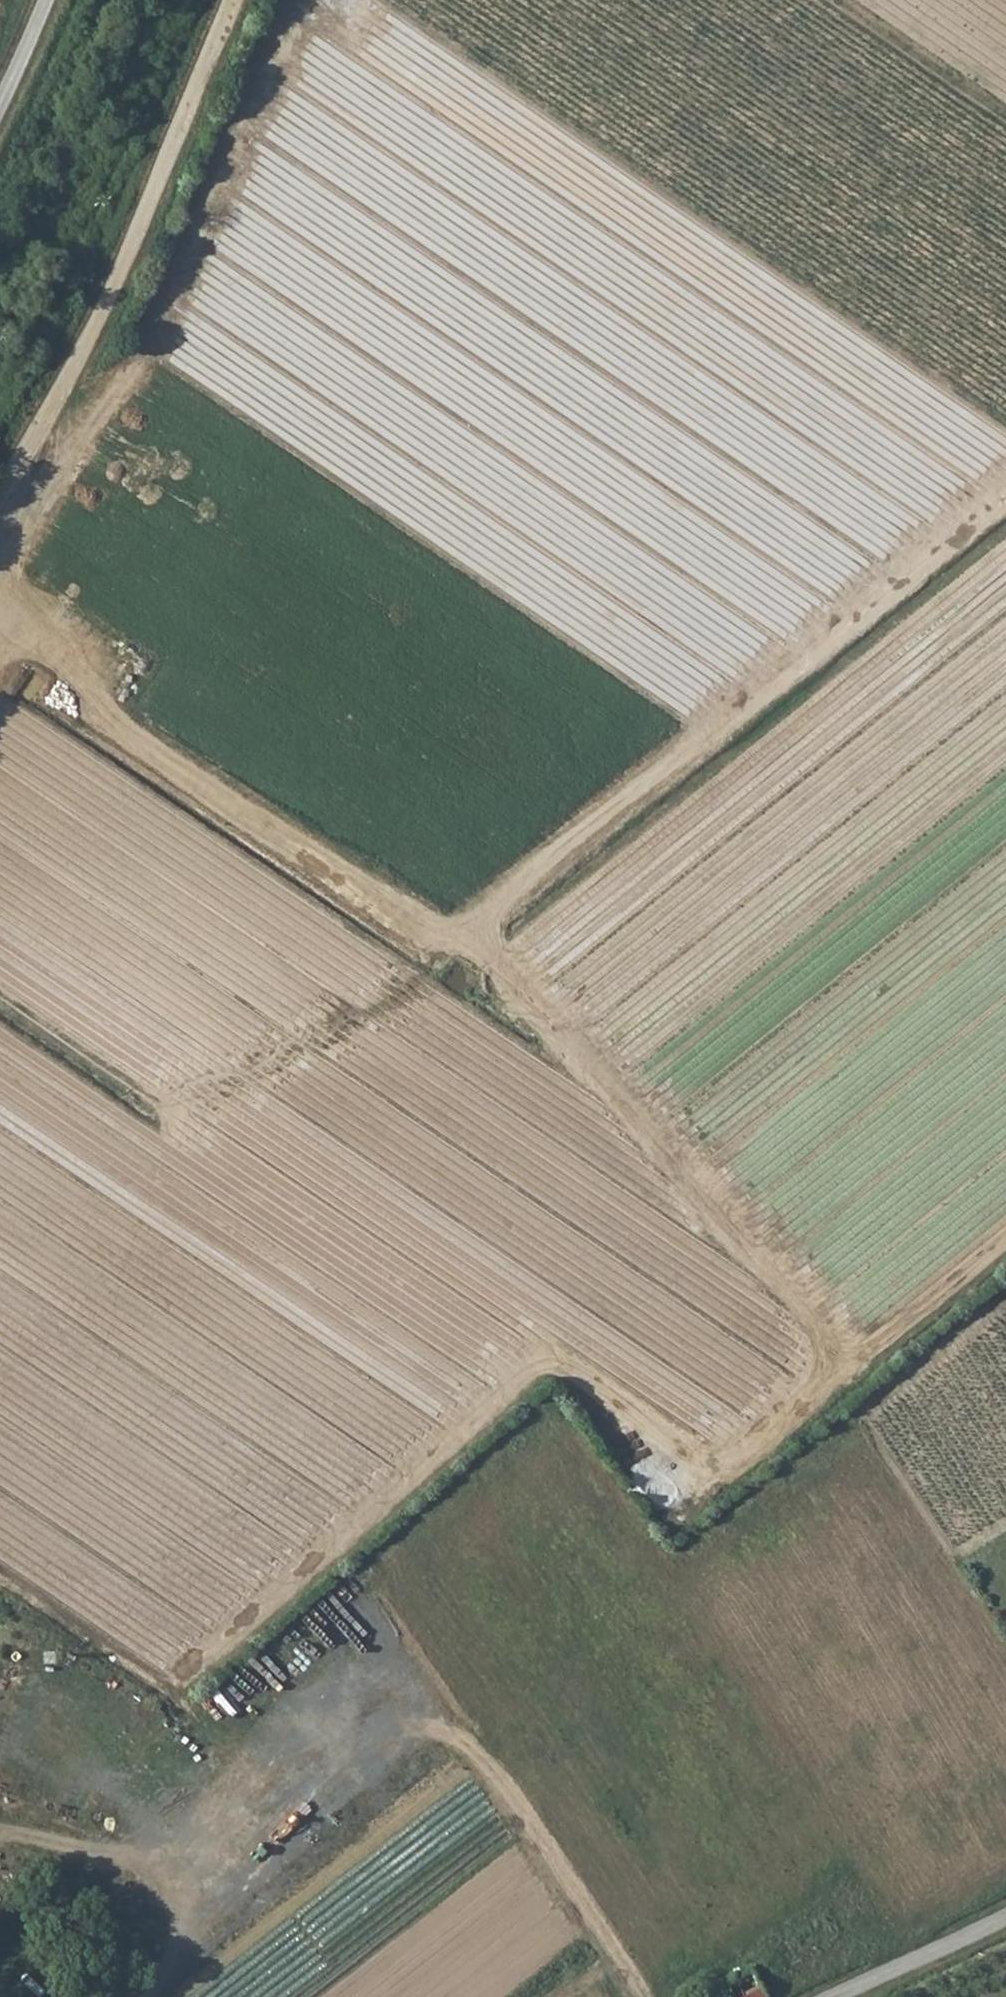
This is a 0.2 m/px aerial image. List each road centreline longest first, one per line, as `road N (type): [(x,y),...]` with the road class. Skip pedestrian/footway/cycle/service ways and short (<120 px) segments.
road 1 (track): [(1005,492),(472,937),(0,638)]
road 2 (track): [(472,937),(842,1355)]
road 3 (track): [(233,0),(135,238),(0,489)]
road 4 (track): [(142,1996),(181,1961),(205,1913),(191,1870),(148,1840),(81,1825),(0,1834)]
road 5 (unclassified): [(835,1996),(1005,1914)]

